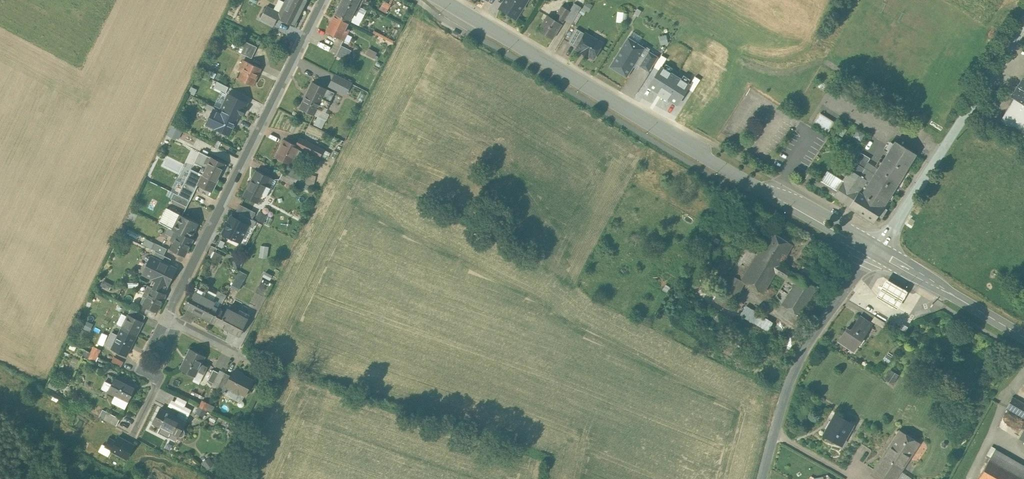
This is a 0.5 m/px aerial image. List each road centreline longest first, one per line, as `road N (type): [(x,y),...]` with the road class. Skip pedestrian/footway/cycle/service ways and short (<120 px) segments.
road 1 (secondary): [(875,250),(445,0)]
road 2 (residential): [(324,0),(167,315)]
road 3 (unclassified): [(875,250),(1023,23)]
road 4 (tertiary): [(762,478),(792,376),(875,250)]
road 5 (secondary): [(1023,337),(875,250)]
road 6 (track): [(222,478),(272,369),(233,351)]
road 7 (residential): [(167,315),(146,369),(159,366),(177,319)]

